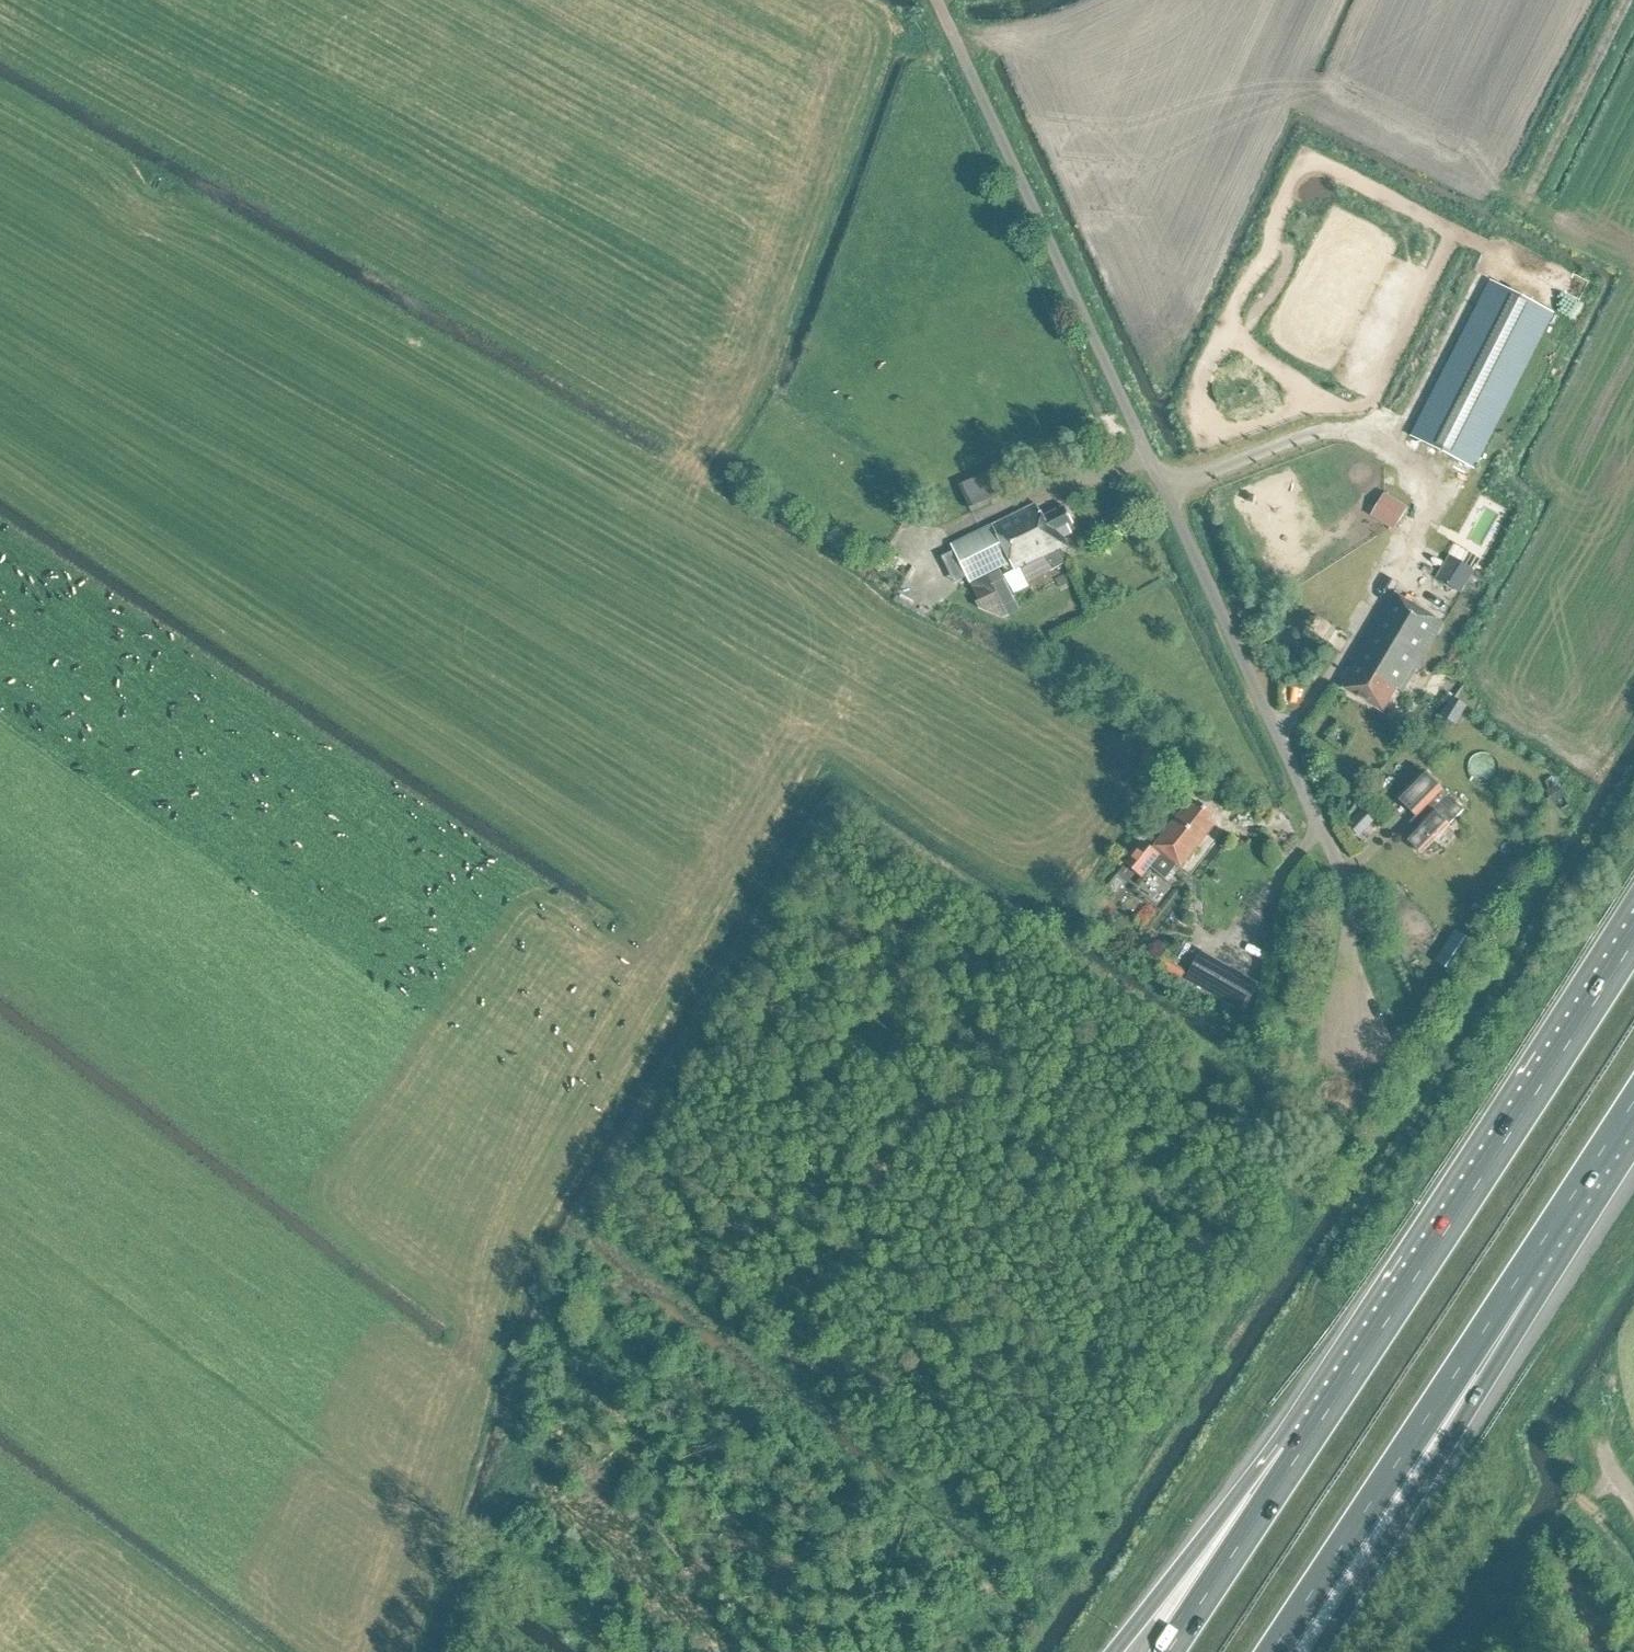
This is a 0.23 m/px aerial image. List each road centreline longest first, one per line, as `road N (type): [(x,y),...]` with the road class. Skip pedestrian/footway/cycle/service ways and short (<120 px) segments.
road 1 (unclassified): [(1361,1030),(1364,962),(1294,772),(933,0)]
road 2 (motorway): [(1633,939),(1335,1399)]
road 3 (motorway): [(1273,1651),(1552,1227)]
road 4 (motorway): [(1318,1651),(1514,1335),(1552,1227)]
road 5 (motorway): [(1335,1399),(1270,1452),(1113,1651)]
road 6 (motorway): [(1335,1399),(1168,1651)]
road 7 (motorway): [(1552,1227),(1633,1098)]

